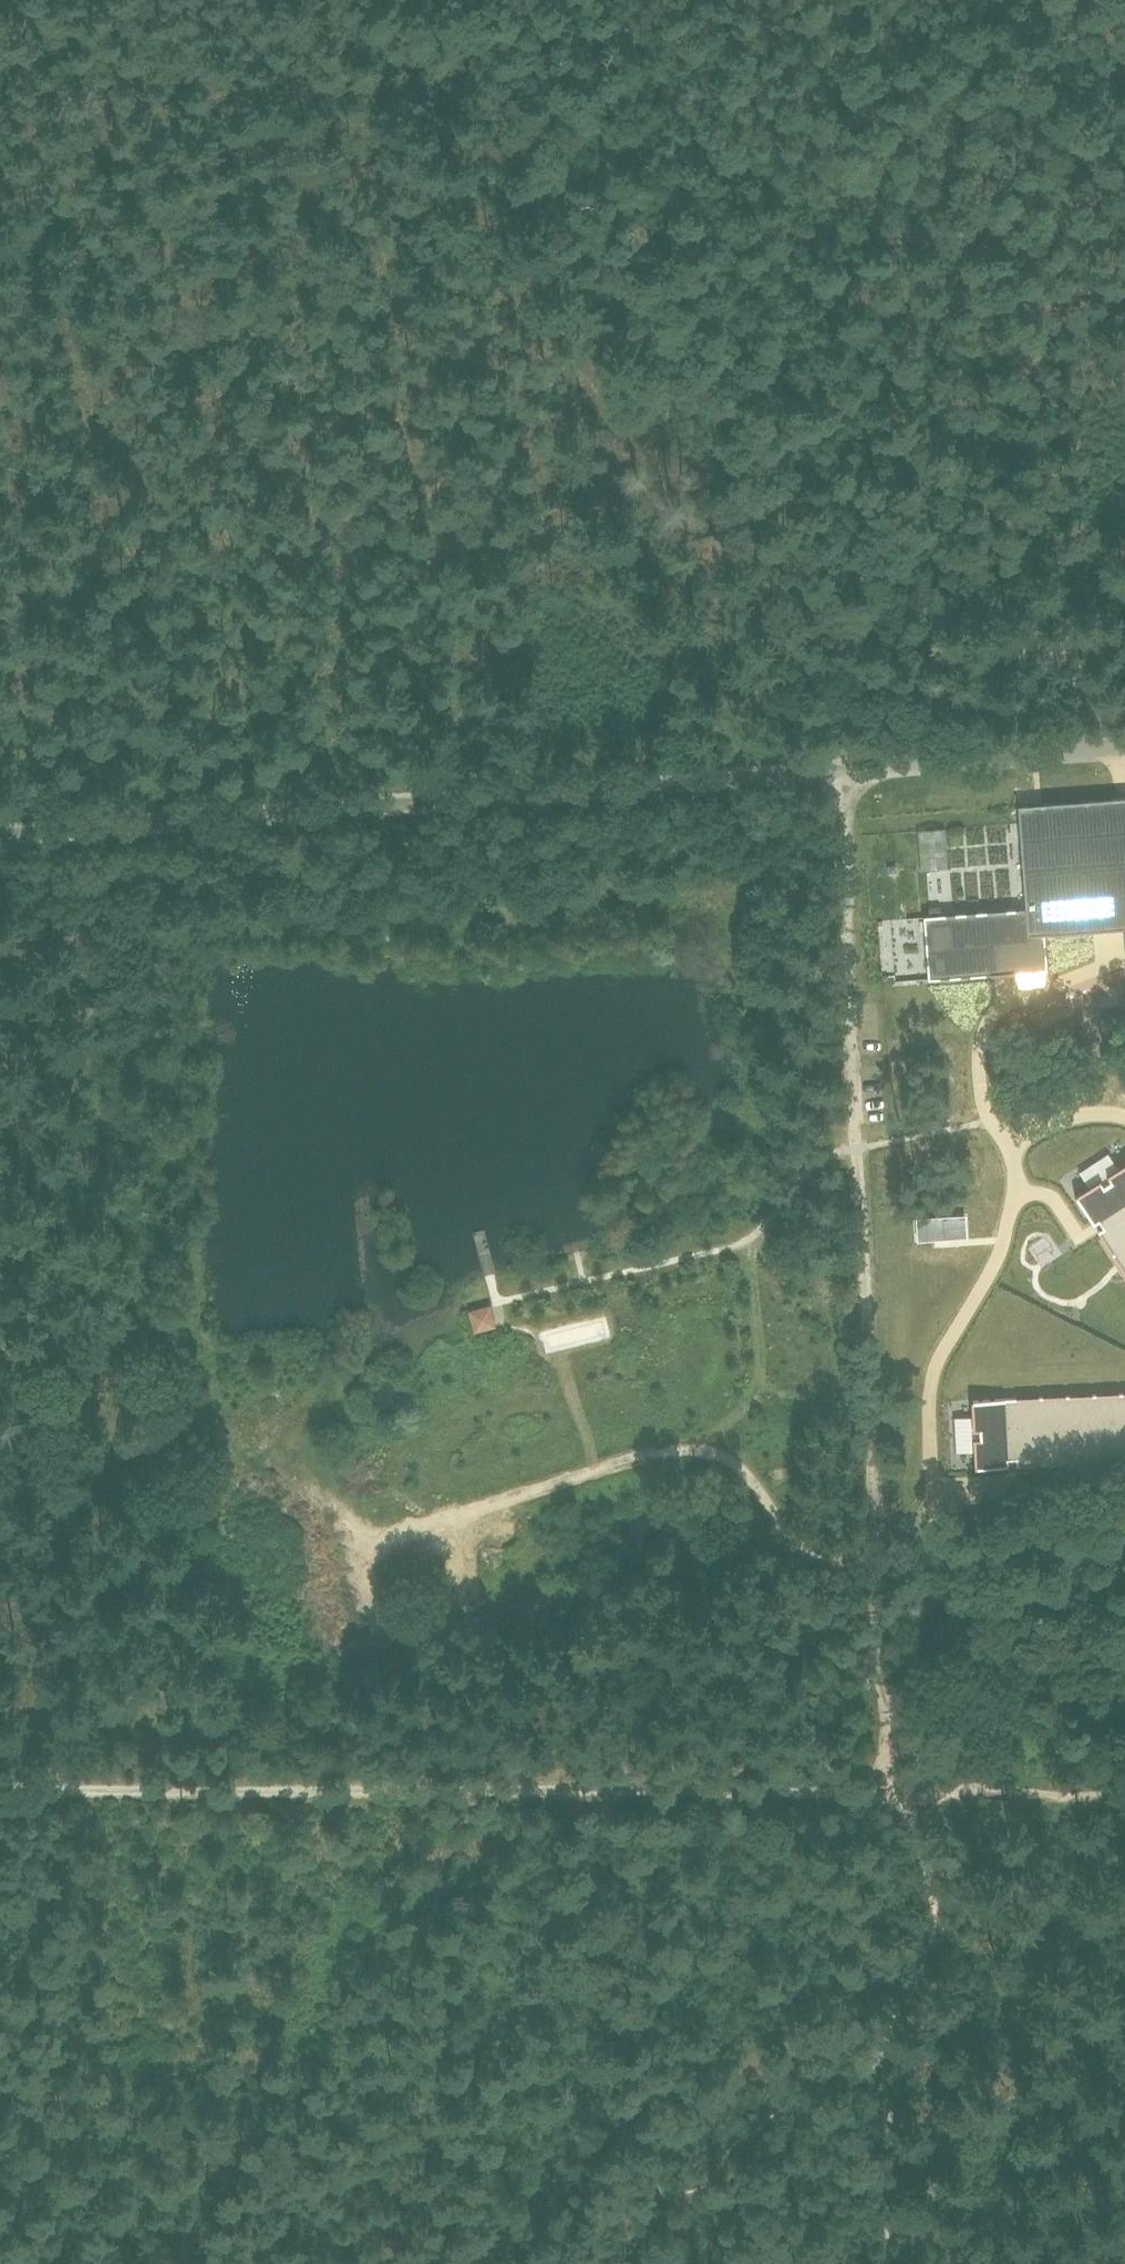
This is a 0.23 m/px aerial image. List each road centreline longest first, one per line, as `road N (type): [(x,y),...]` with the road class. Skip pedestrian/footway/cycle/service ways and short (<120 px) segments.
road 1 (unclassified): [(0,835),(1124,744)]
road 2 (track): [(886,1791),(849,762)]
road 3 (track): [(0,1791),(886,1791)]
road 4 (track): [(875,1538),(831,1542),(795,1532),(737,1462),(692,1448),(374,1537),(357,1521),(353,1430),(348,1418),(325,1411),(301,1425),(292,1456),(335,1518)]
road 5 (residential): [(1015,1189),(1002,1248),(943,1352),(930,1402),(933,1491),(1008,1485)]
road 6 (residential): [(1012,1143),(982,1097),(979,1052),(993,1014),(1003,1003),(1124,961)]
road 7 (track): [(891,2065),(899,1997),(932,1922),(914,1818),(917,1791)]
road 8 (track): [(870,1392),(813,1398),(770,1387),(755,1359),(754,1274),(748,1262),(720,1251)]
road 9 (track): [(348,1418),(351,1375),(382,1337),(496,1300)]
road 10 (track): [(917,1791),(1124,1788)]
road 11 (track): [(887,2263),(891,2065)]
road 12 (residential): [(1124,1118),(1085,1113),(1012,1143)]

